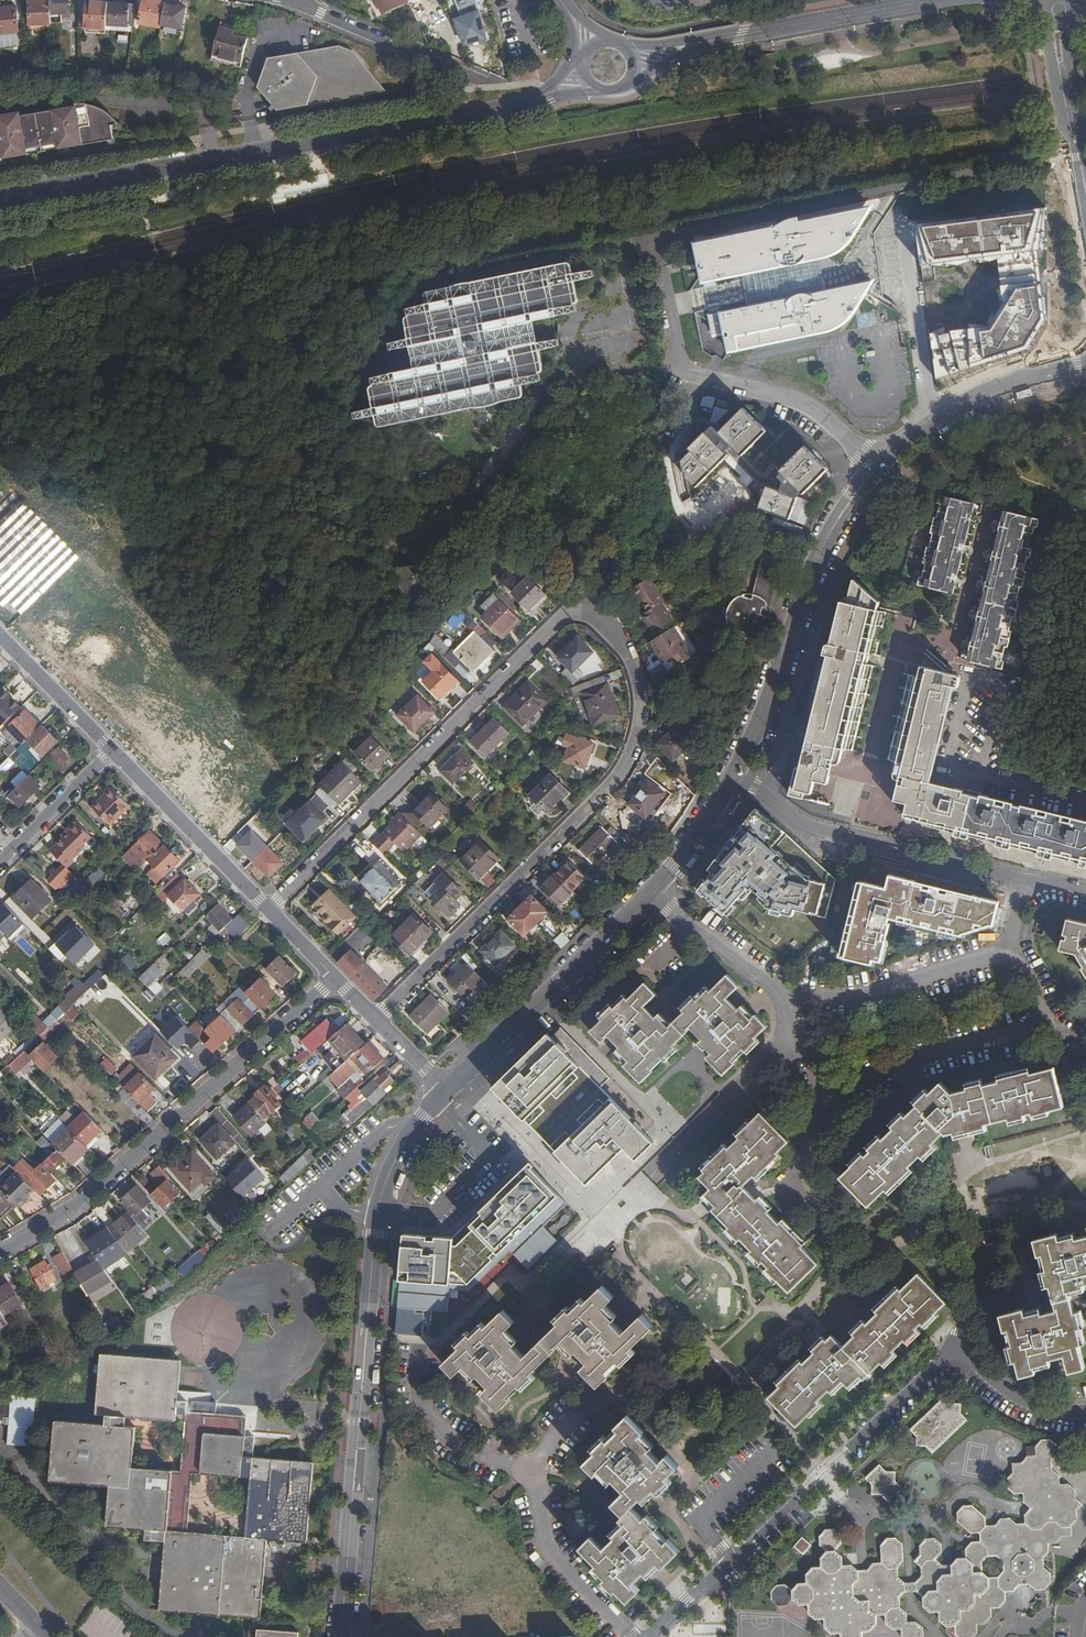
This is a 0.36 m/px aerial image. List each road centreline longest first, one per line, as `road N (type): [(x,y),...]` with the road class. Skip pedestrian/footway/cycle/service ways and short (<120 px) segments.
road 1 (residential): [(268,909),(556,626),(582,606),(611,625),(638,706),(638,736),(626,763),(589,811),(375,1021)]
road 2 (unclassified): [(1071,150),(443,280)]
road 3 (tertiary): [(734,775),(823,546),(853,496),(908,439),(969,399),(1072,367)]
road 4 (tertiary): [(0,197),(546,95)]
road 5 (residential): [(0,1251),(73,1208),(335,978)]
road 6 (unclassified): [(959,1353),(827,1463),(652,1636)]
road 7 (unclassified): [(734,775),(801,822),(1025,882)]
road 8 (tertiary): [(450,1087),(653,889)]
road 9 (tertiary): [(369,1310),(375,1234),(391,1169),(450,1087)]
road 10 (unclassified): [(824,1118),(918,1059),(1040,1030)]
road 11 (tertiary): [(704,41),(936,0)]
road 12 (unclassified): [(528,1475),(556,1436),(595,1405),(681,1395),(723,1372)]
road 13 (unclassified): [(1005,955),(857,997),(787,994)]
road 14 (residential): [(113,751),(268,909)]
road 15 (residential): [(488,83),(303,4)]
road 16 (residential): [(528,1475),(554,1556),(638,1636)]
road 17 (unclassified): [(650,1178),(791,1041)]
road 18 (tertiary): [(352,1505),(369,1310)]
road 19 (tertiary): [(369,1310),(352,1505)]
road 20 (residential): [(421,1341),(420,1398),(434,1426),(528,1475)]
road 21 (unclassified): [(653,889),(787,994)]
road 22 (residential): [(0,635),(113,751)]
road 23 (residential): [(0,862),(113,751)]
road 24 (unclassified): [(959,1353),(1043,1410),(1085,1412)]
road 25 (tertiary): [(653,889),(734,775)]
road 26 (unclassified): [(1047,18),(1071,150)]
road 27 (unclassified): [(1085,150),(1071,19)]
road 28 (tertiary): [(340,1636),(352,1505)]

